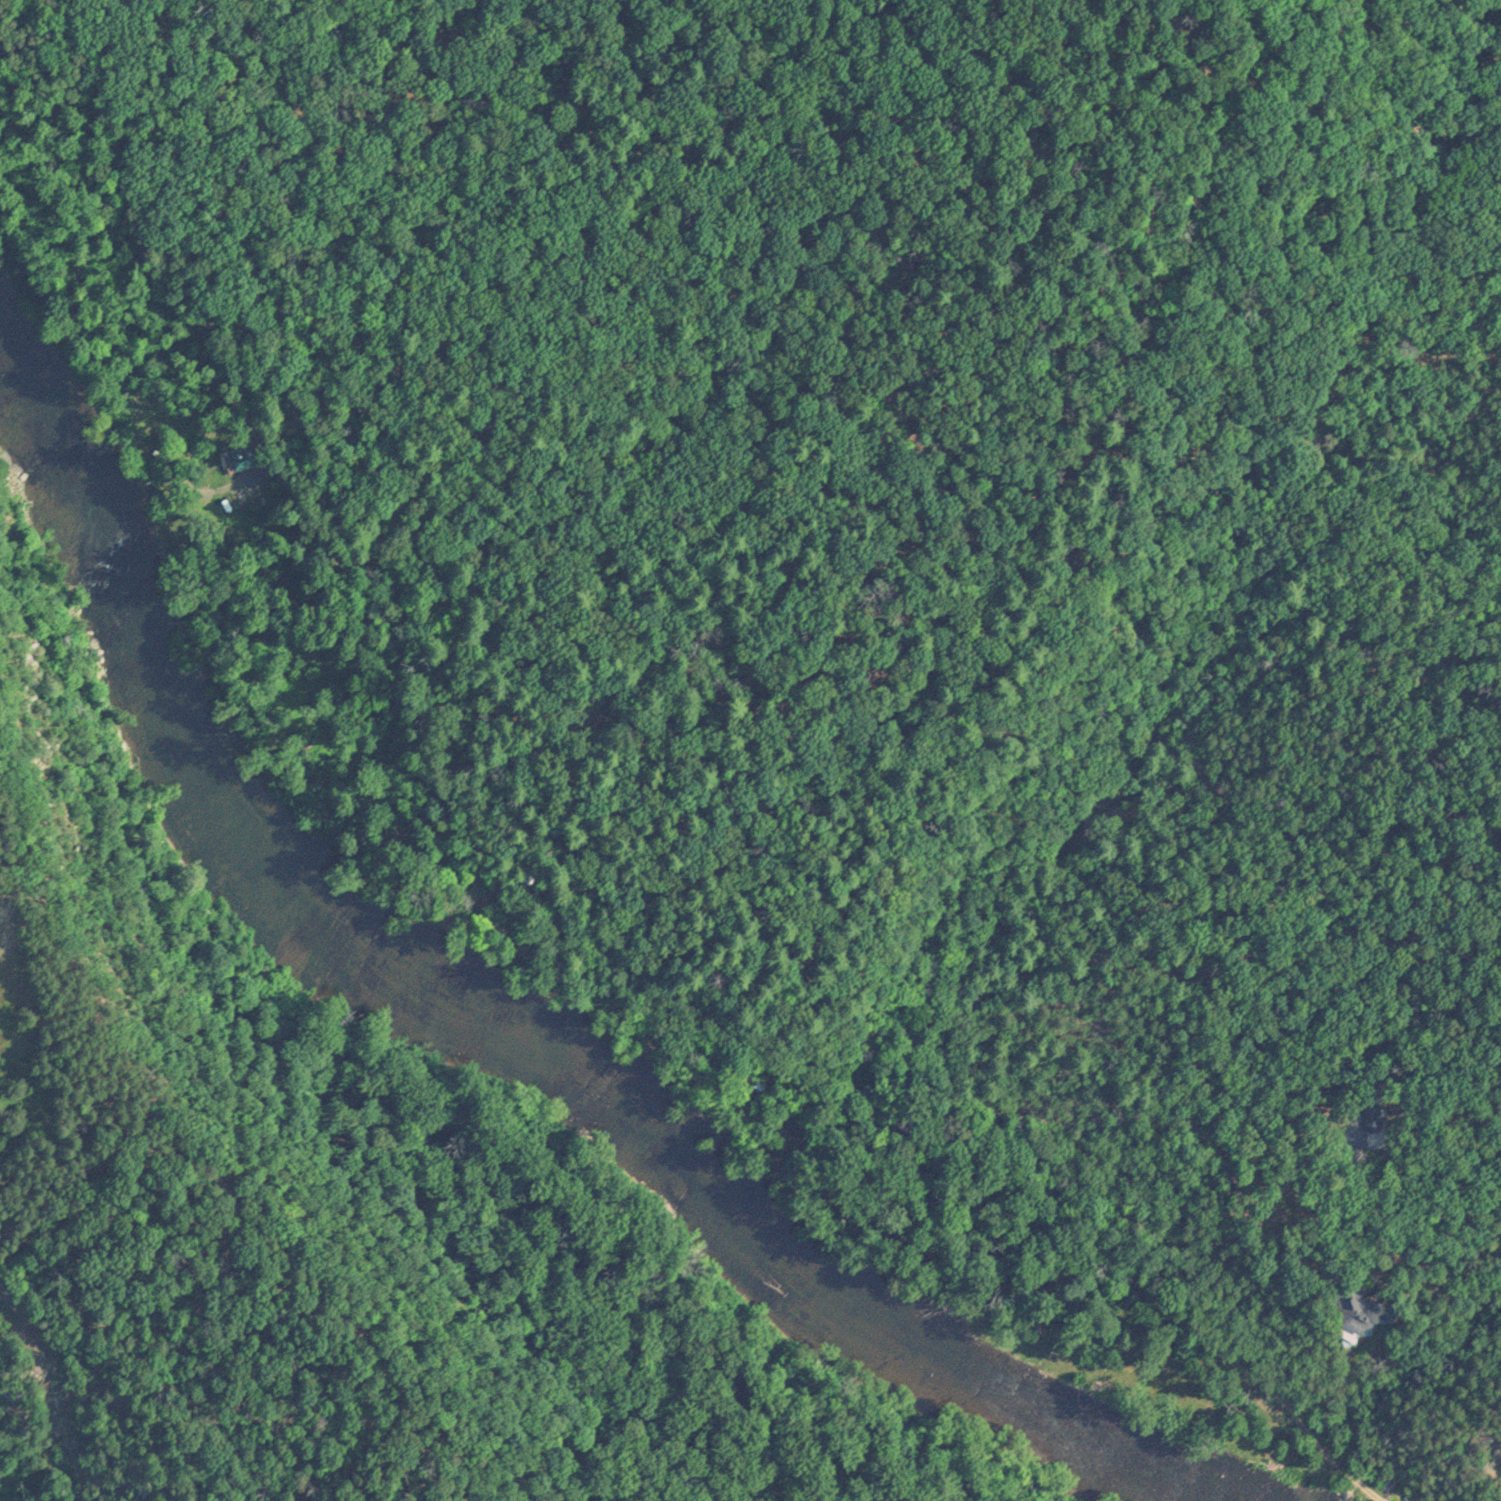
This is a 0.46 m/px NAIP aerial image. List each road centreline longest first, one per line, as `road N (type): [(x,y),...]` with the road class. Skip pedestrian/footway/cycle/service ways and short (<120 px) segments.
road 1 (residential): [(70,0),(306,310),(356,432),(477,603),(504,785),(548,906),(713,1044),(1037,1193),(1295,1425),(1432,1500)]

